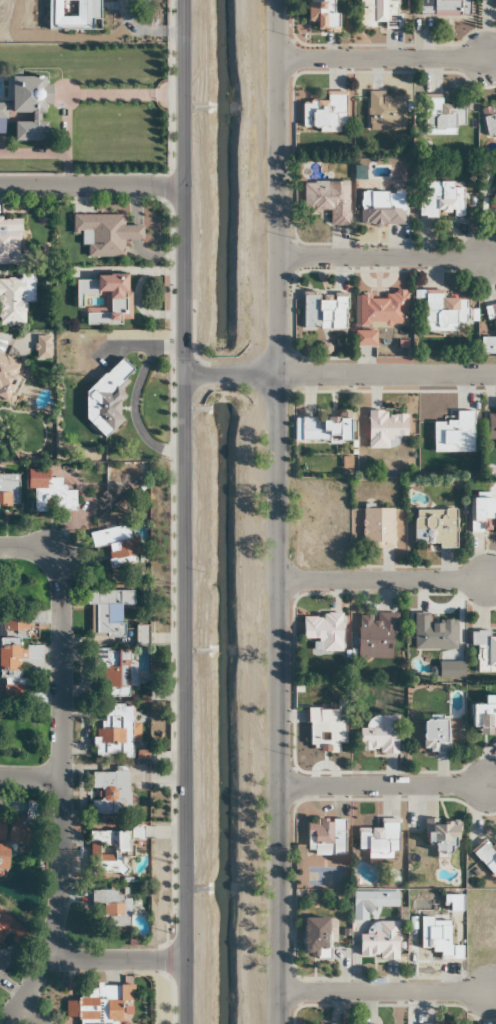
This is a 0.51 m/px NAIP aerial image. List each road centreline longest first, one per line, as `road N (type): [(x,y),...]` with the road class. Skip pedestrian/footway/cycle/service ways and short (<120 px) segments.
road 1 (residential): [(279,1023),(277,0)]
road 2 (tertiary): [(186,1023),(185,0)]
road 3 (residential): [(61,776),(59,557),(45,548),(0,546)]
road 4 (residential): [(495,374),(238,373)]
road 5 (residential): [(279,991),(488,991)]
road 6 (residential): [(279,58),(486,59)]
road 7 (residential): [(279,785),(486,786)]
road 8 (residential): [(279,257),(485,258)]
road 9 (residential): [(280,580),(486,580)]
road 10 (residential): [(0,187),(184,188)]
road 11 (residential): [(48,954),(58,906),(61,776)]
road 12 (residential): [(48,954),(186,961)]

